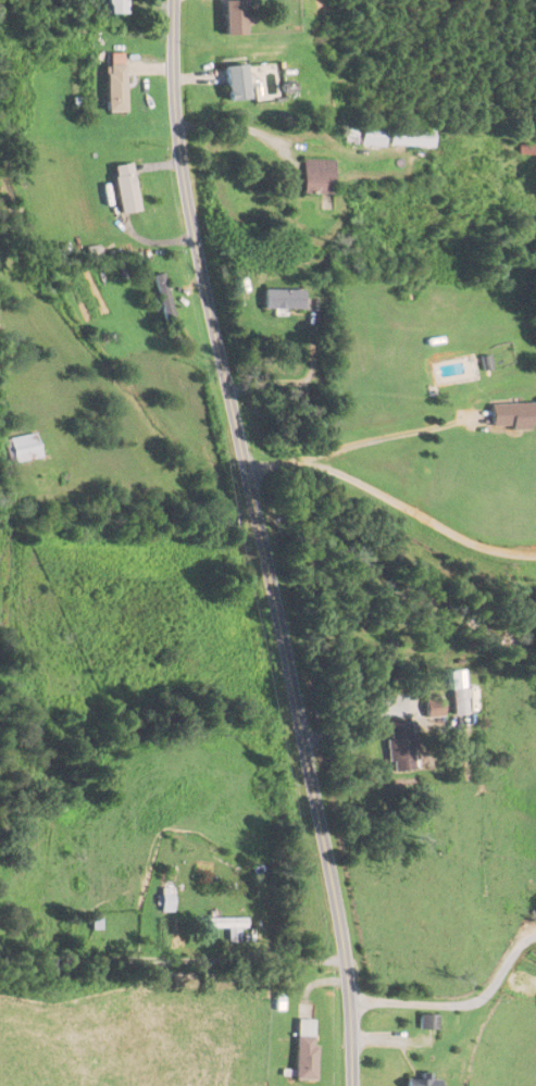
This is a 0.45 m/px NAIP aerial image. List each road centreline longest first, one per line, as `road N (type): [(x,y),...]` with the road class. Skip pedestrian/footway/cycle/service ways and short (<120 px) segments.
road 1 (residential): [(351,1085),(337,913),(184,179),(174,0)]
road 2 (residential): [(345,960),(0,954)]
road 3 (residential): [(246,474),(286,463),(331,467),(451,536),(535,556)]

